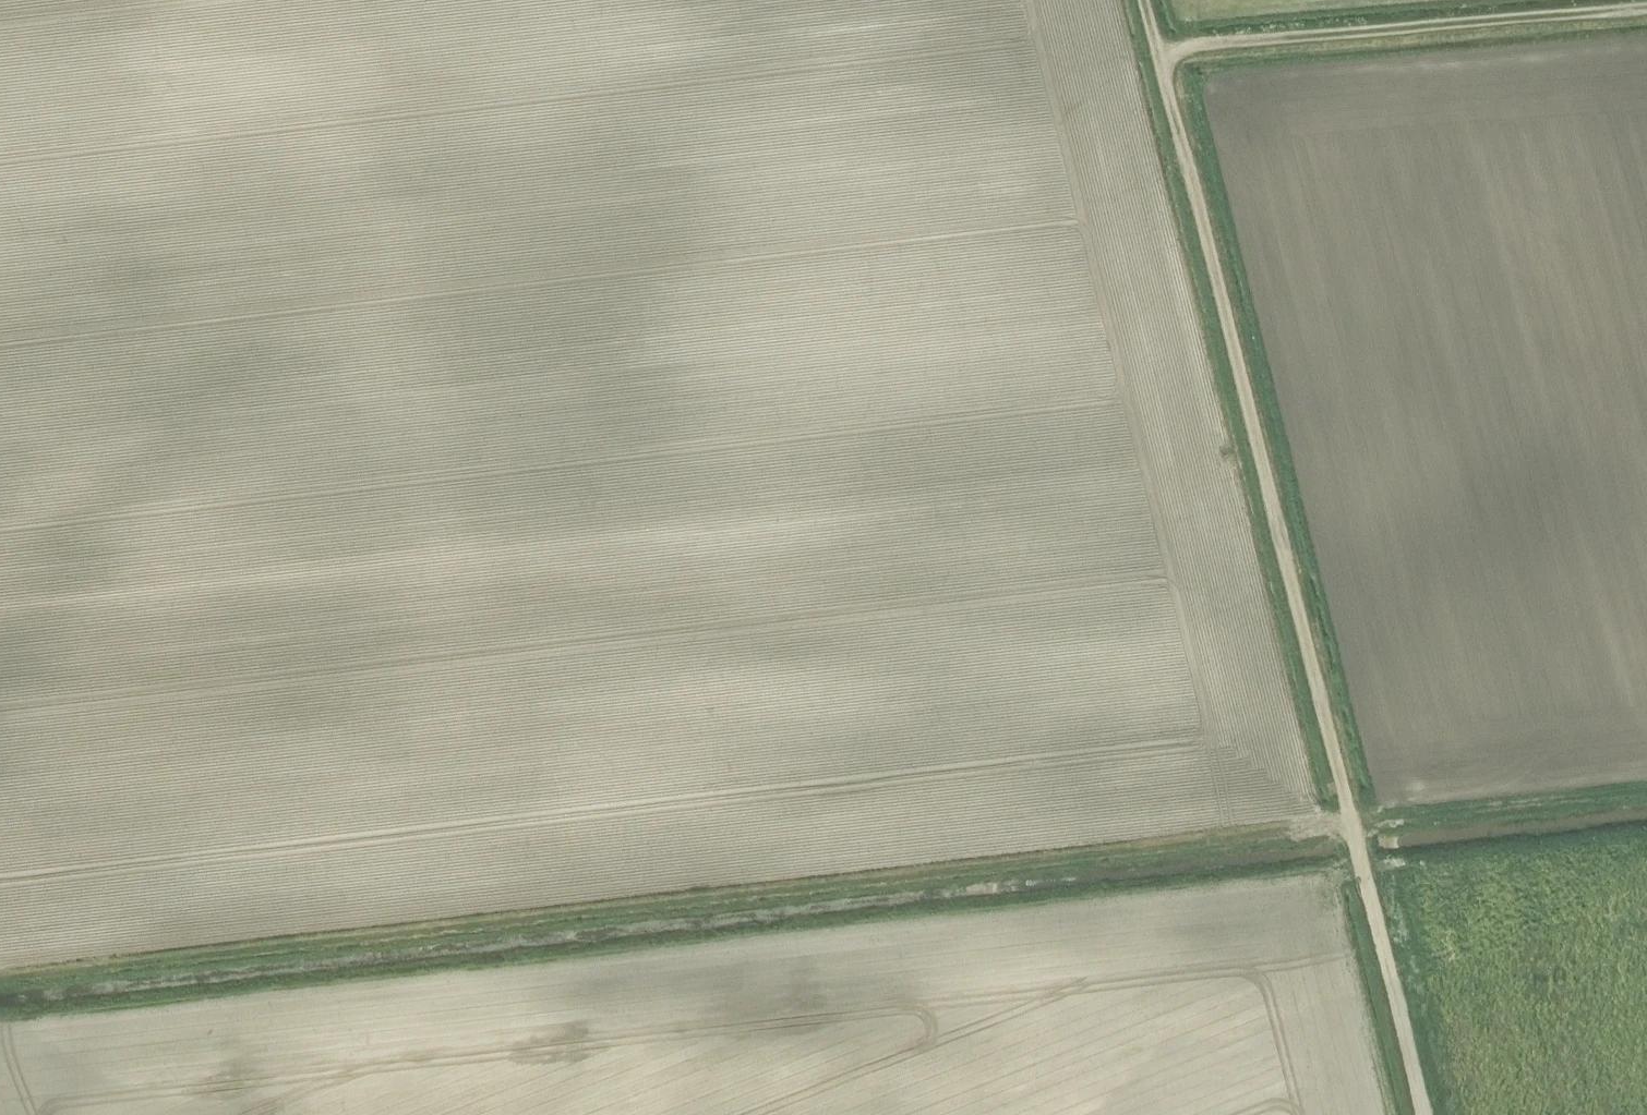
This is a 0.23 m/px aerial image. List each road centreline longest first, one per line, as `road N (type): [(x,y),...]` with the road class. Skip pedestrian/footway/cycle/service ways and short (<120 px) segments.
road 1 (track): [(1161,55),(1424,1114)]
road 2 (track): [(1646,12),(1161,55)]

